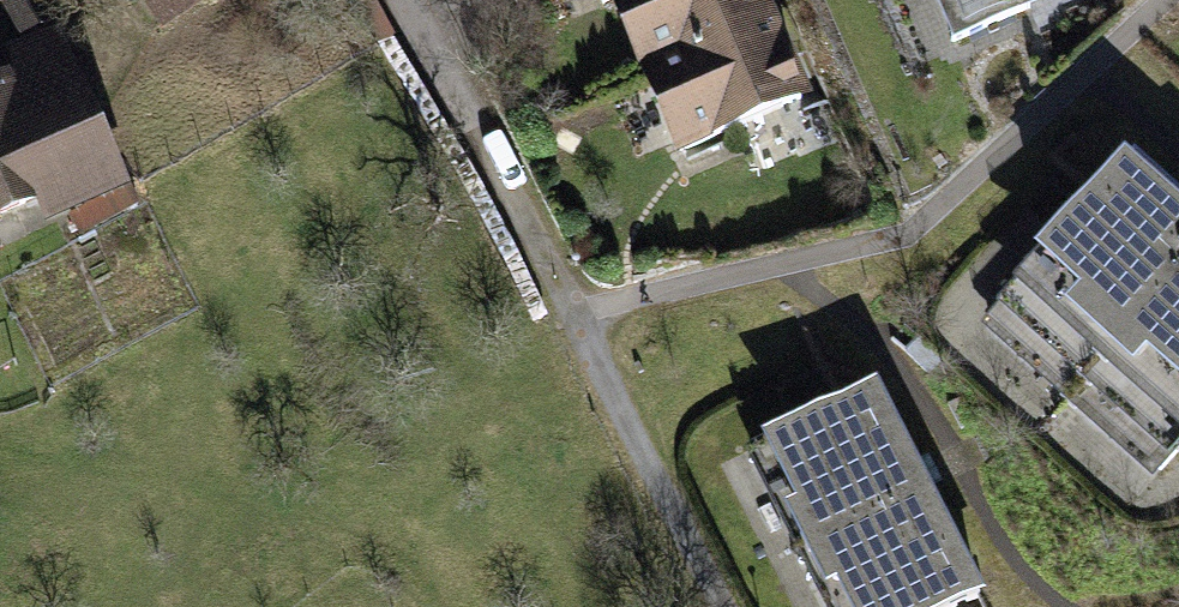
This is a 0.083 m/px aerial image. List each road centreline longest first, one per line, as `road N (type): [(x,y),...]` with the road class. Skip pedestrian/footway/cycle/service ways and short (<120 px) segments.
road 1 (track): [(727,606),(582,318),(472,125)]
road 2 (residential): [(472,125),(406,0)]

